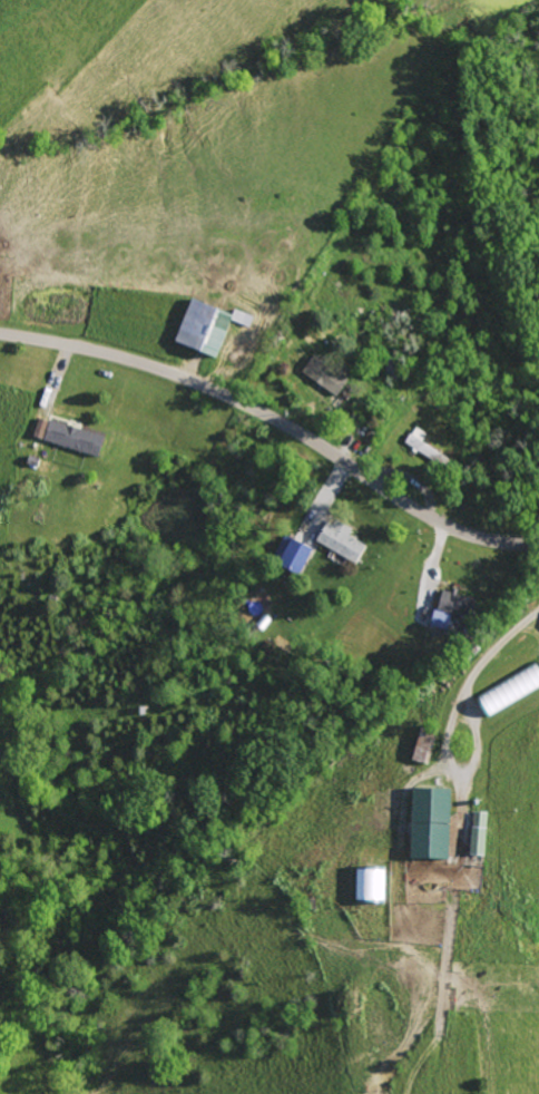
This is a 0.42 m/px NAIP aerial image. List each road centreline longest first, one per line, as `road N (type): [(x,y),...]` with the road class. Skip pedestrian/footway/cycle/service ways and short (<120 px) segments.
road 1 (residential): [(0,332),(180,377),(248,404),(457,527),(538,539)]

